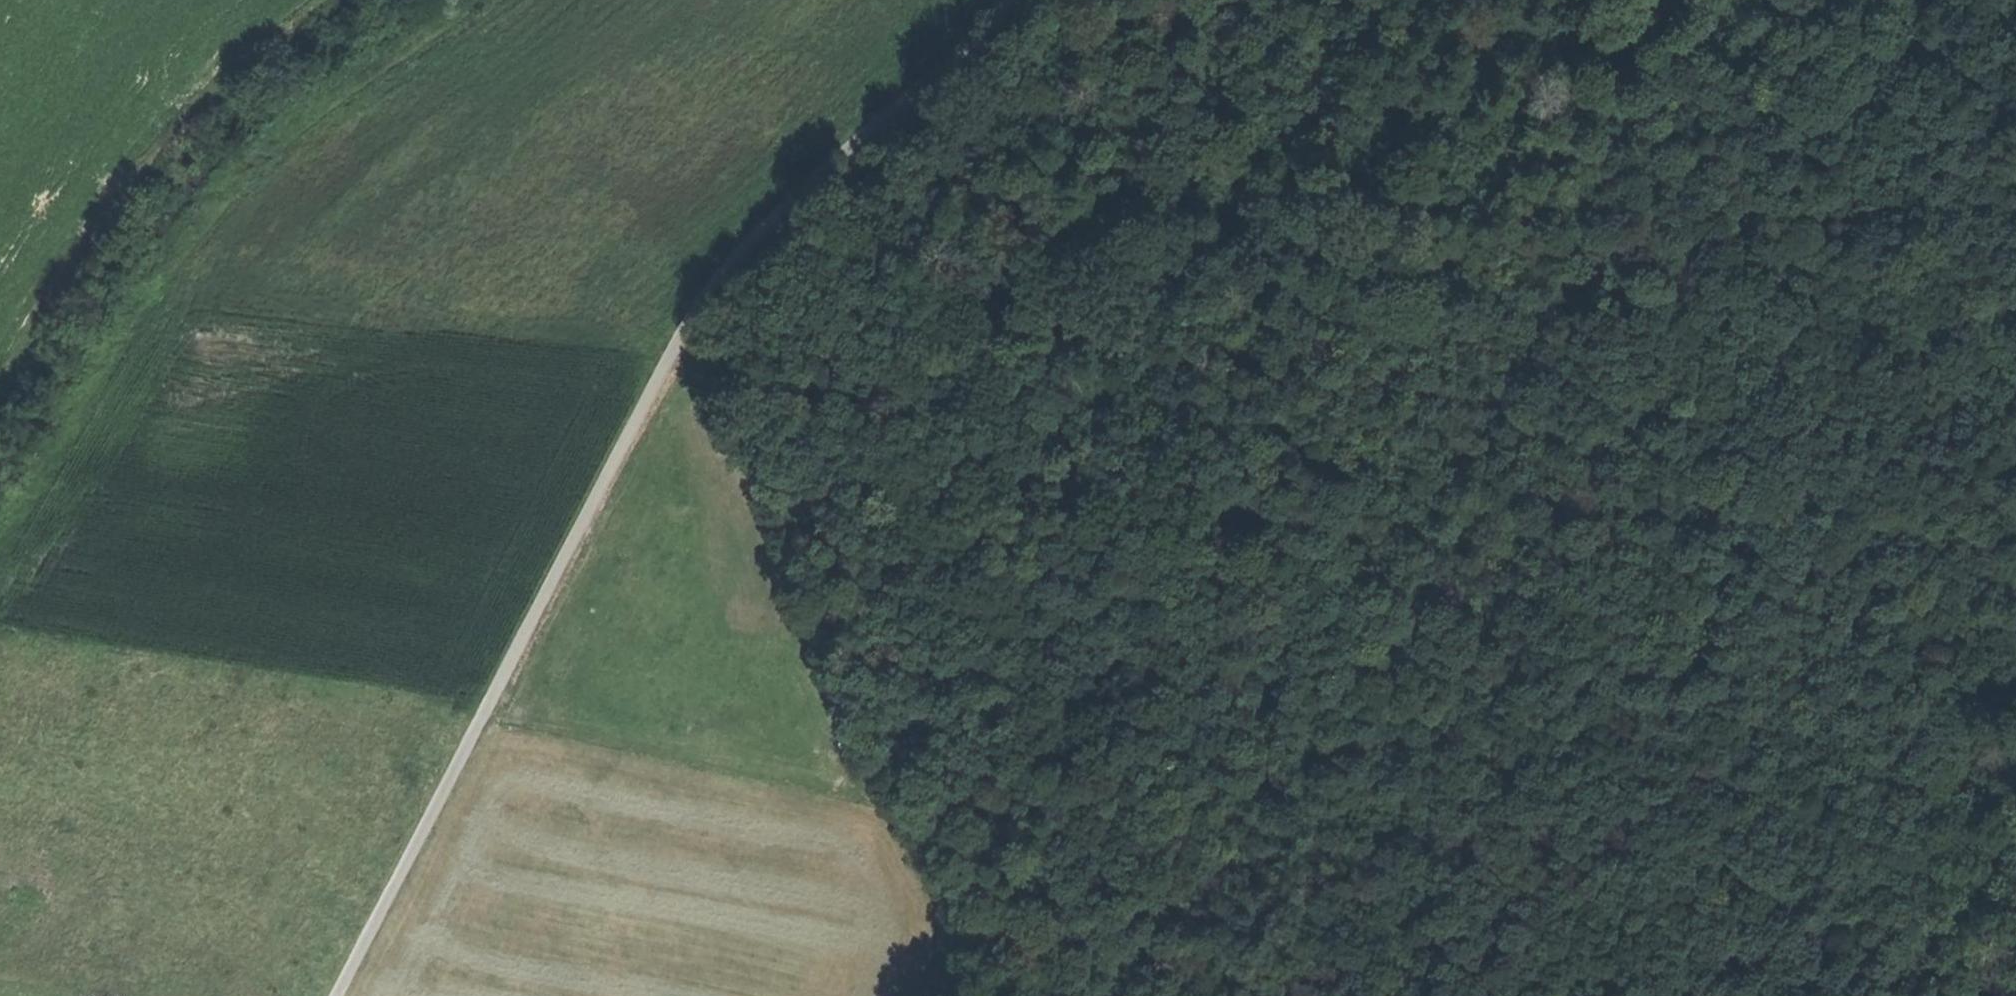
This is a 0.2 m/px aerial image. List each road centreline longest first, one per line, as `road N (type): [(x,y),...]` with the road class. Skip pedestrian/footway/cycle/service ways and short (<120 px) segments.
road 1 (track): [(1500,995),(1509,787)]

